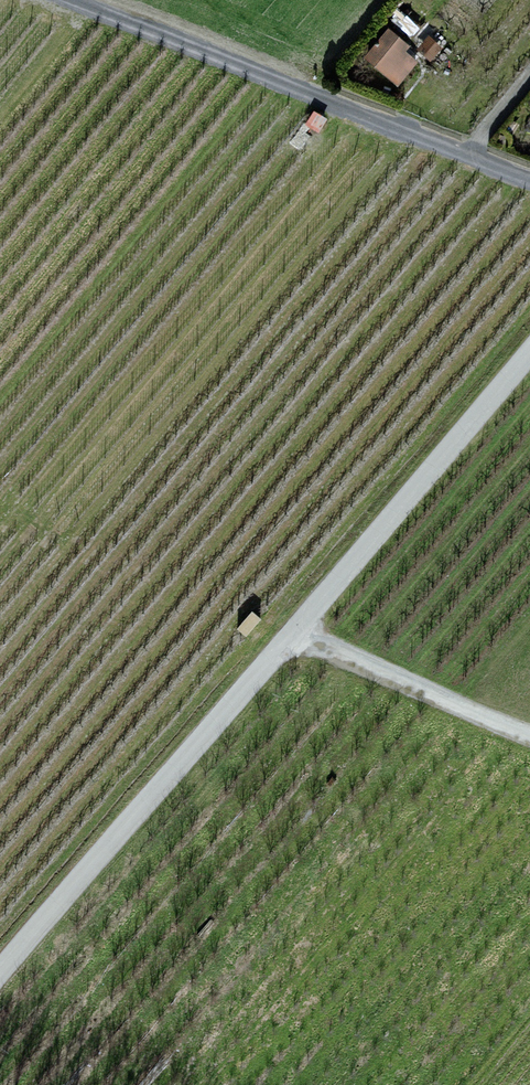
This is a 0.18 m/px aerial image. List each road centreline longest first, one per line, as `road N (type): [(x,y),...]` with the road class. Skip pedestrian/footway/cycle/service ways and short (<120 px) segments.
road 1 (unclassified): [(529,352),(0,973)]
road 2 (track): [(66,0),(529,178)]
road 3 (track): [(292,634),(529,738)]

